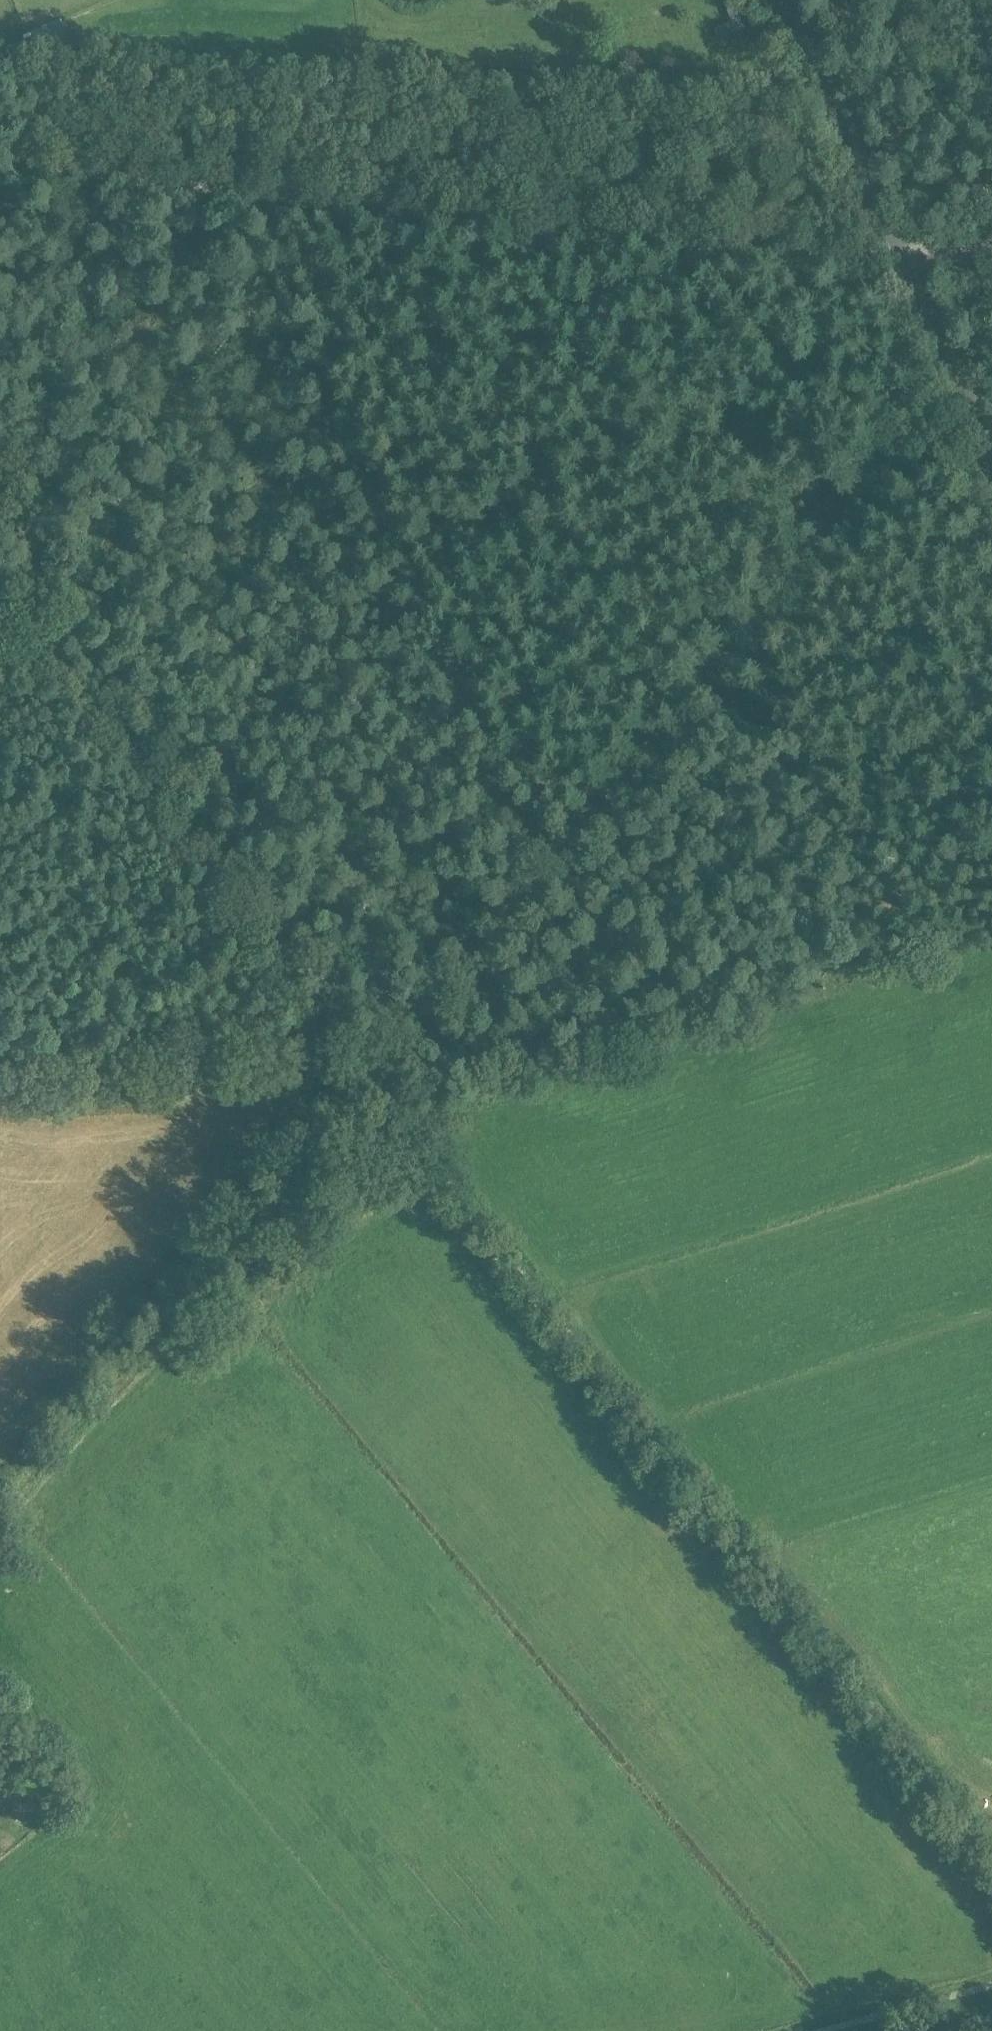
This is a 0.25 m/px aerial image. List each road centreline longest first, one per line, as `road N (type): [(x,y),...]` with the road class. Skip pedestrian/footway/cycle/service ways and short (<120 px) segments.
road 1 (track): [(991,249),(902,251),(873,260),(0,162)]
road 2 (unclassified): [(991,458),(788,0)]

